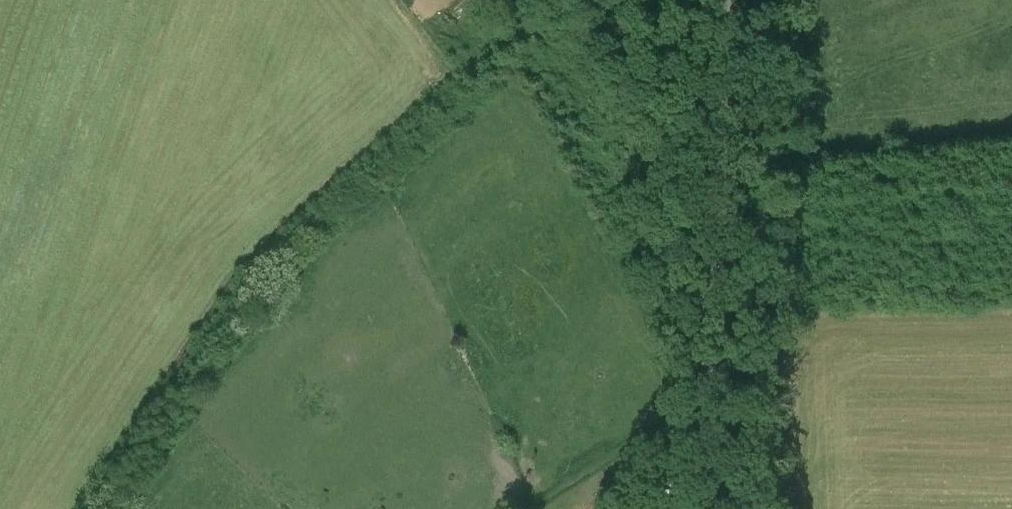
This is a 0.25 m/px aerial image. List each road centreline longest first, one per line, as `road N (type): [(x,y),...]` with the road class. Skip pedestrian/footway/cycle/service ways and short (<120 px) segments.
road 1 (tertiary): [(722,508),(714,294),(725,0)]

